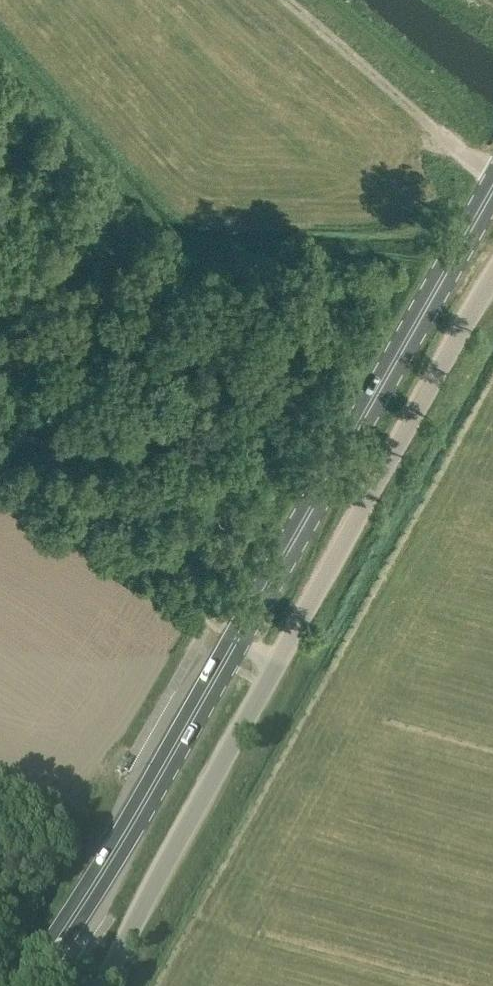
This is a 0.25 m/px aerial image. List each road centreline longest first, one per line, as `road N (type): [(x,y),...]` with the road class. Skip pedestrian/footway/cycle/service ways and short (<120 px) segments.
road 1 (primary): [(239,638),(492,188)]
road 2 (unclassified): [(278,661),(492,286)]
road 3 (primary): [(33,985),(239,638)]
road 4 (unclassified): [(107,985),(278,661)]
road 5 (track): [(239,638),(0,486)]
road 6 (track): [(492,170),(291,0)]

